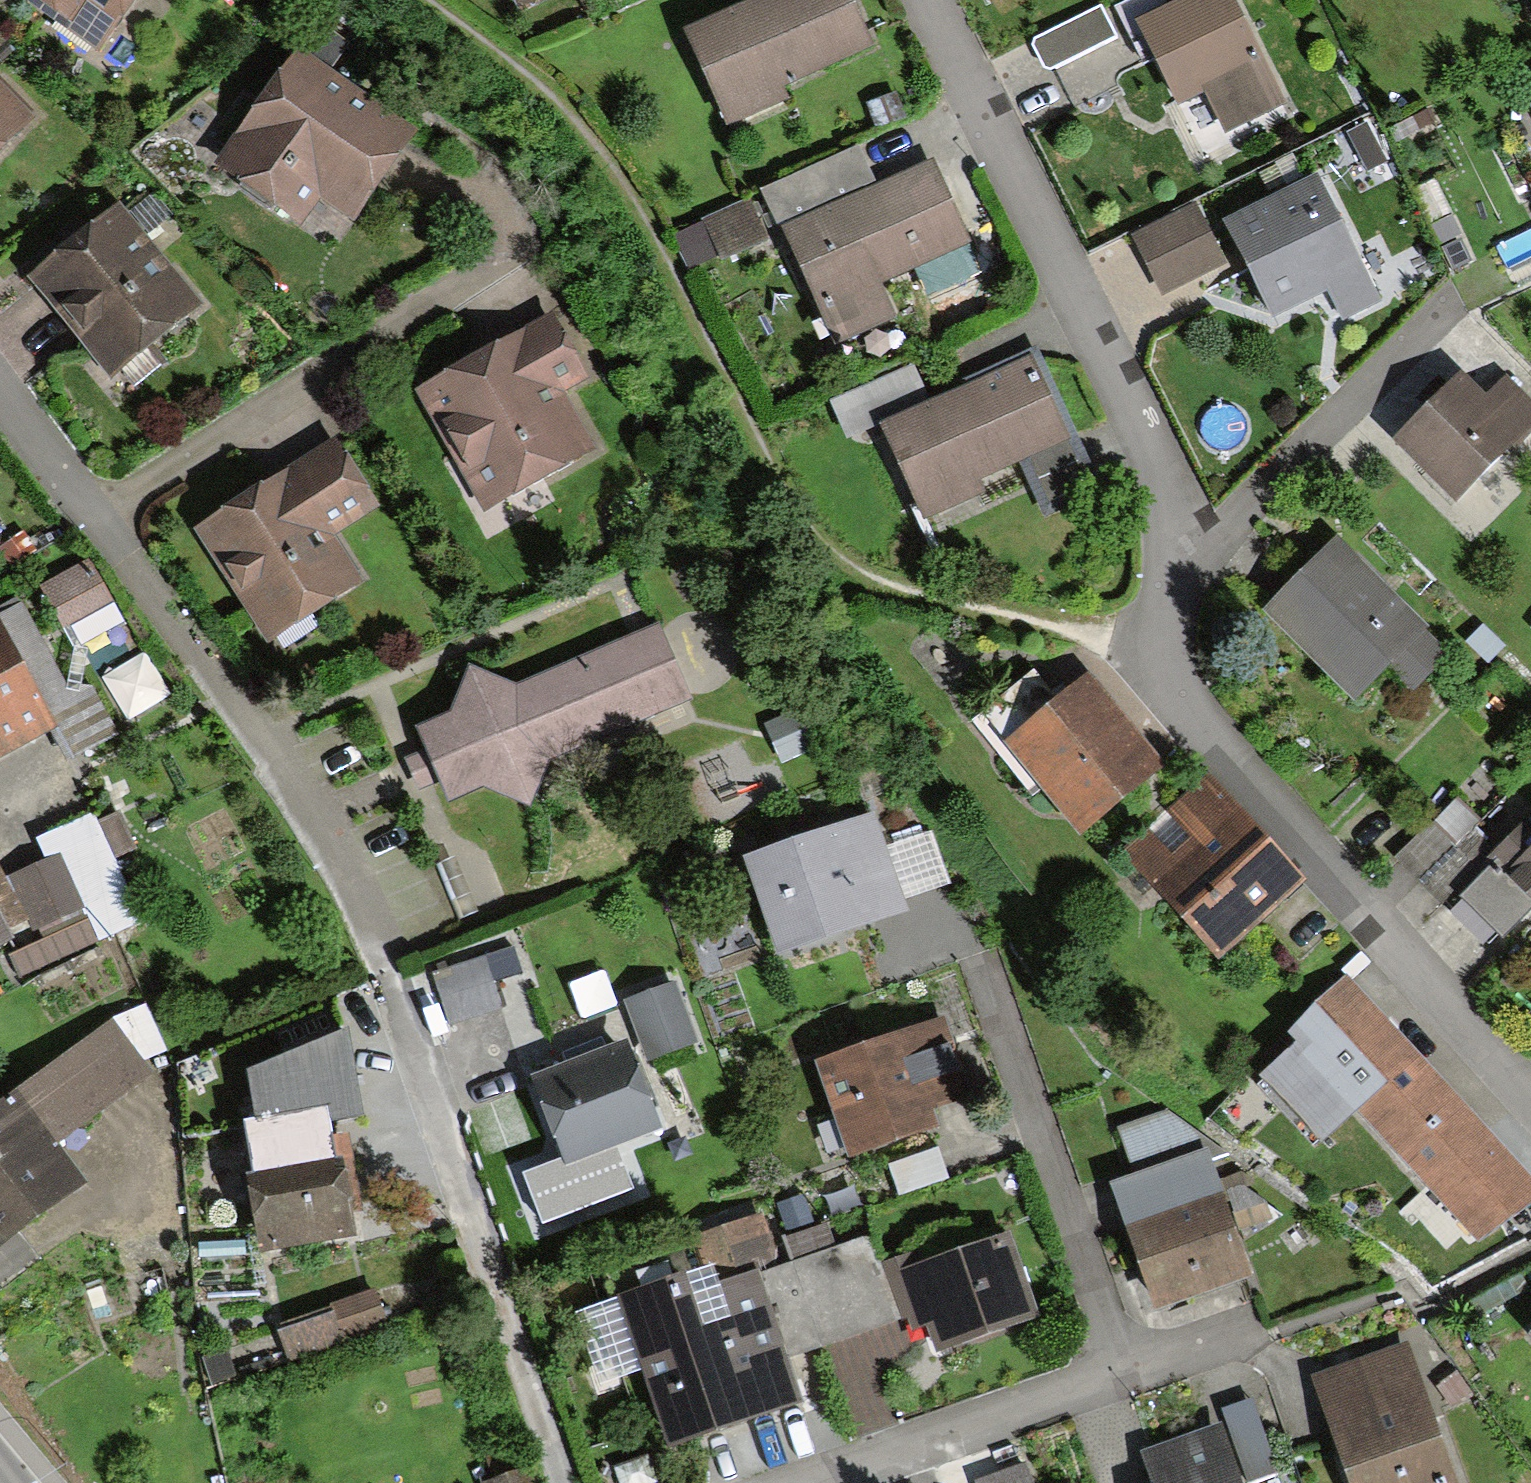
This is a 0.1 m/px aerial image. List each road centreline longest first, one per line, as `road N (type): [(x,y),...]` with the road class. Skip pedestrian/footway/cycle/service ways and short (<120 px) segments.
road 1 (residential): [(0,398),(306,821),(386,975),(564,1482)]
road 2 (residential): [(1530,1099),(1173,696),(1149,644),(1201,552)]
road 3 (residential): [(1201,552),(931,0)]
road 4 (residential): [(973,963),(1120,1375)]
road 5 (residential): [(1201,552),(1450,302)]
road 6 (residential): [(806,1482),(1120,1375)]
road 7 (residential): [(1120,1375),(1248,1331)]

